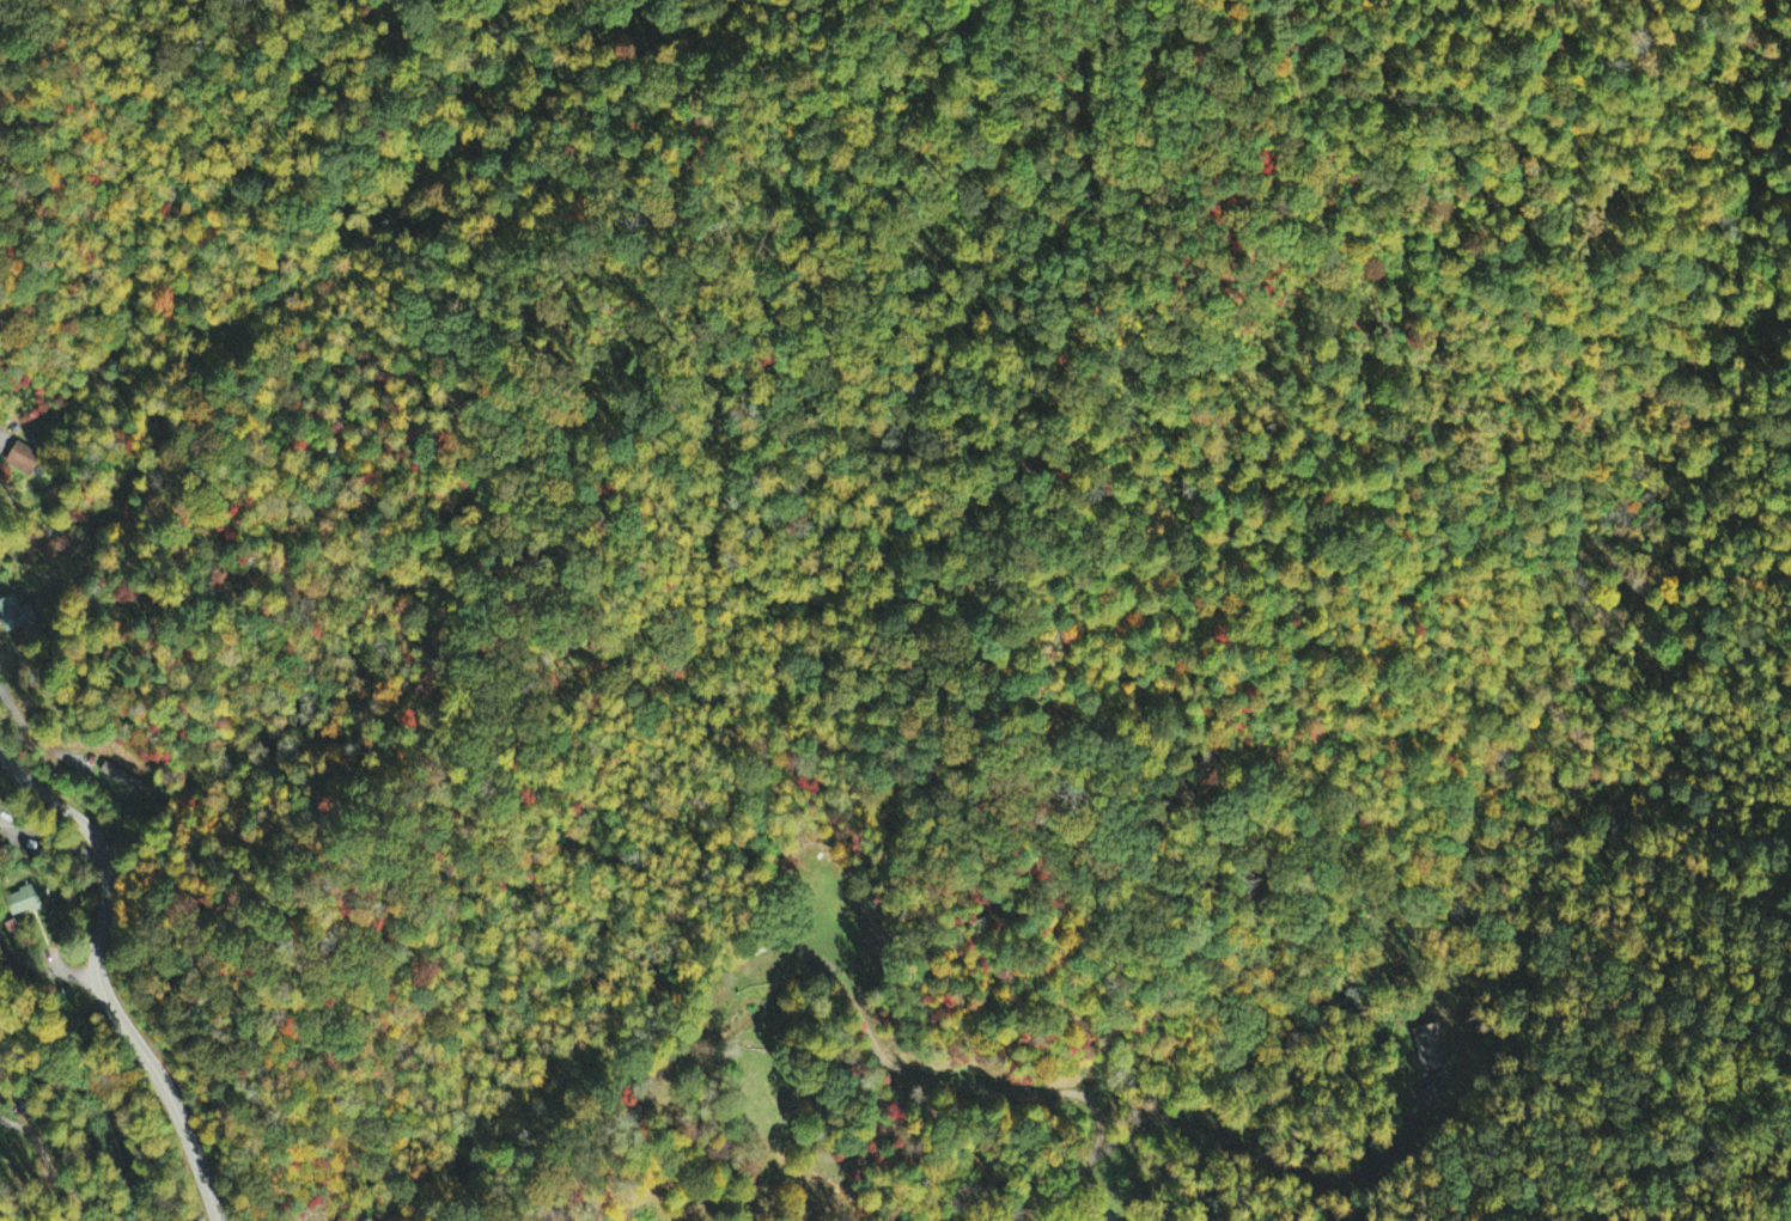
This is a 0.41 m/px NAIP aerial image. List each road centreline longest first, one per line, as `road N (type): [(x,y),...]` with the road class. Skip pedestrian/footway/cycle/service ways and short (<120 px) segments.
road 1 (residential): [(221,1220),(177,1106),(97,975),(109,893),(103,850),(0,750)]

